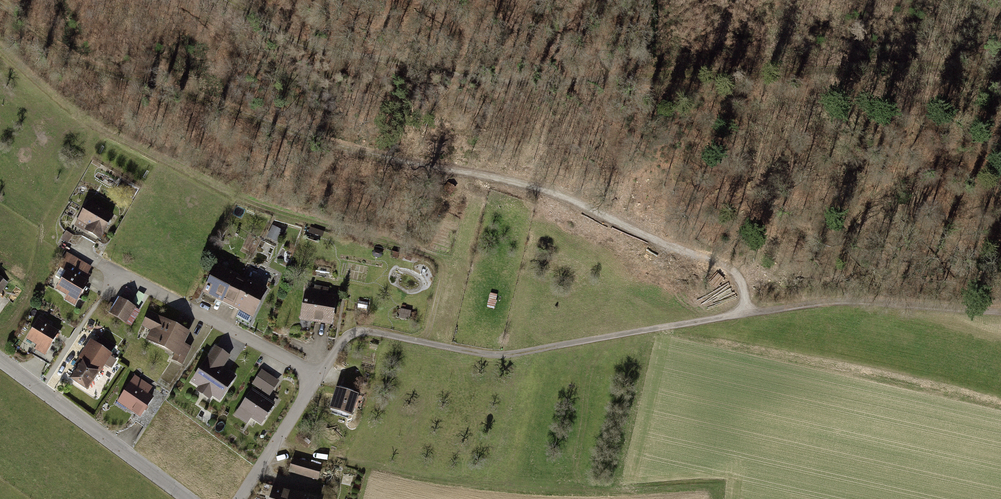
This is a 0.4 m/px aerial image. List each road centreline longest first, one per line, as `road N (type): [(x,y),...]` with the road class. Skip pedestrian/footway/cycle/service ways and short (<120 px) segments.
road 1 (track): [(0,5),(114,75),(310,138),(526,182),(586,206),(727,266),(740,282),(744,314)]
road 2 (track): [(1000,48),(938,63),(481,82),(301,44),(233,0)]
road 3 (residential): [(320,373),(343,340),(364,331),(500,355),(829,300)]
road 4 (residential): [(189,498),(0,360)]
road 5 (residential): [(115,273),(320,373)]
road 6 (track): [(1000,310),(829,300)]
road 7 (residential): [(240,498),(320,373)]

